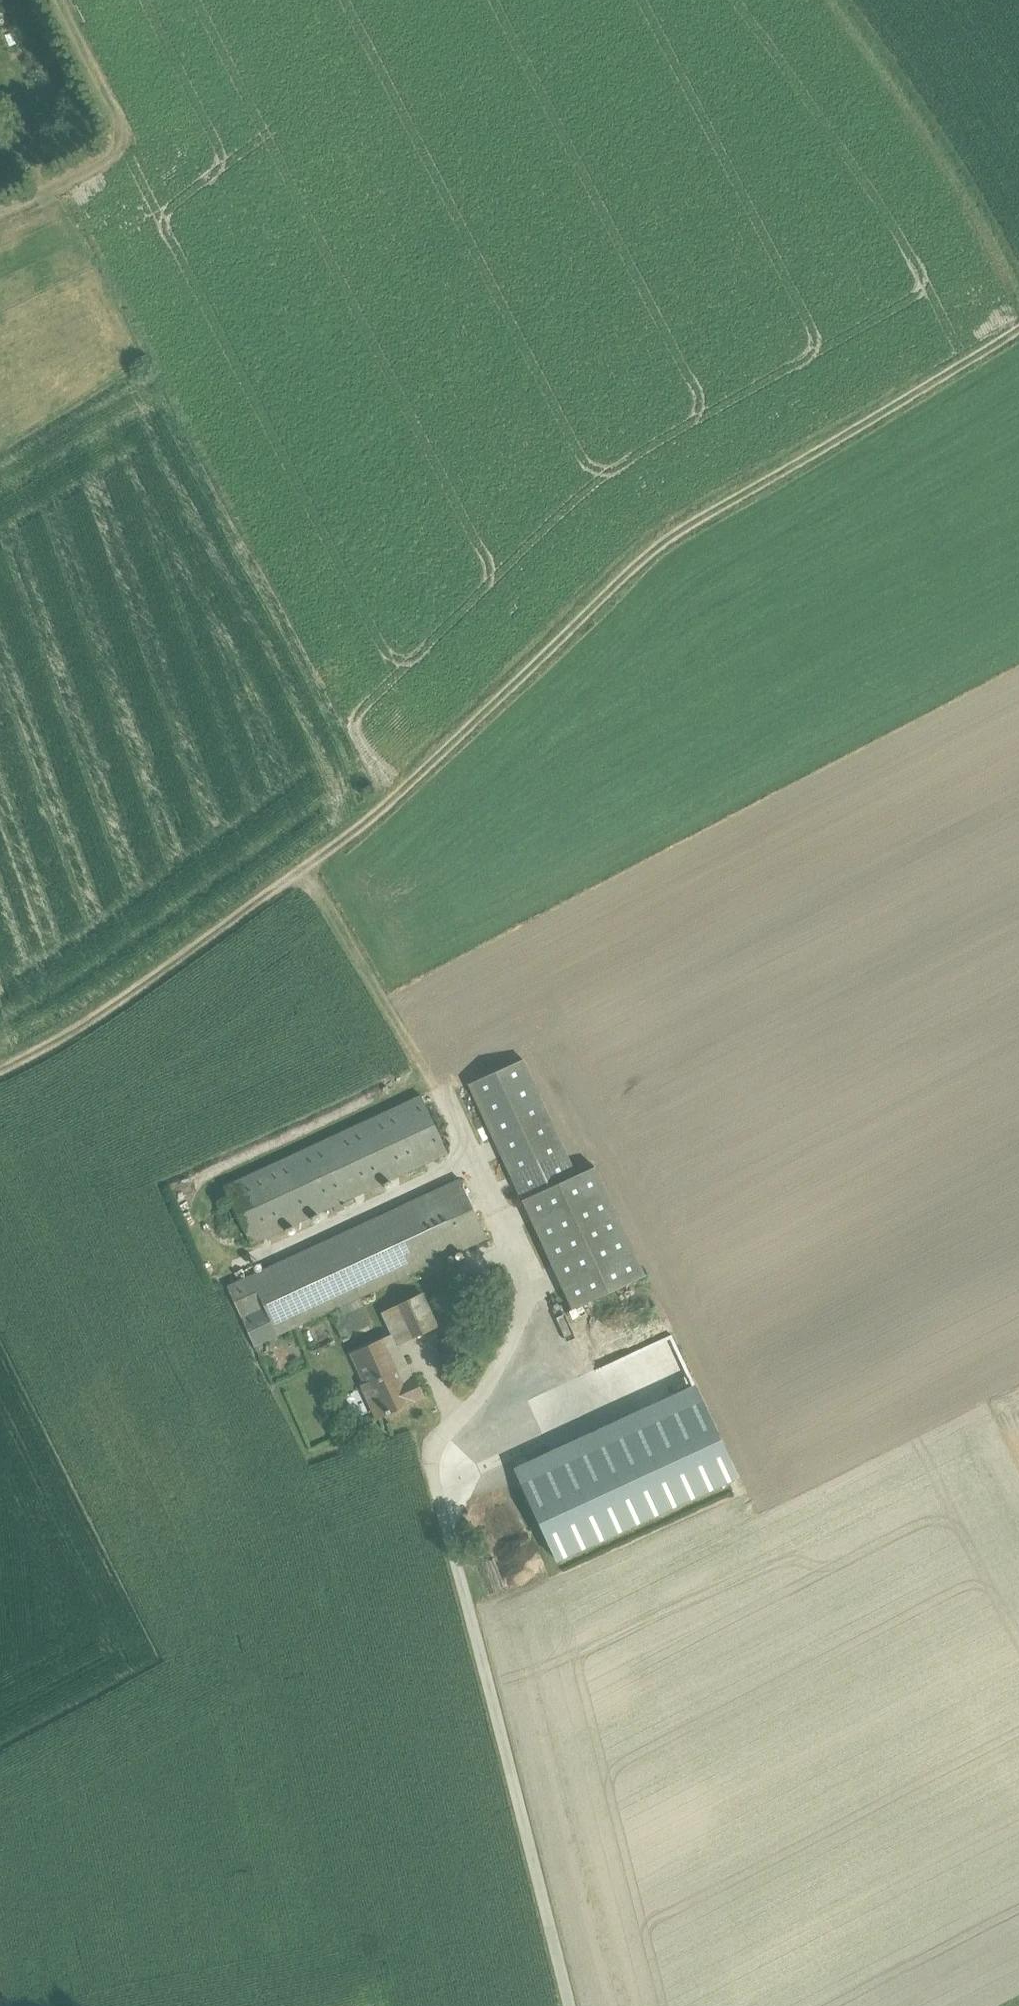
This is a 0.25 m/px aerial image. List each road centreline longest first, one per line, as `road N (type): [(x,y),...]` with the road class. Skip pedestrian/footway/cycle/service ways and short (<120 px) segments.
road 1 (track): [(1018,328),(642,558),(389,803),(164,971),(78,1030),(0,1068)]
road 2 (track): [(304,870),(439,1087),(540,1277),(501,1376),(441,1437),(434,1472),(569,2005)]

